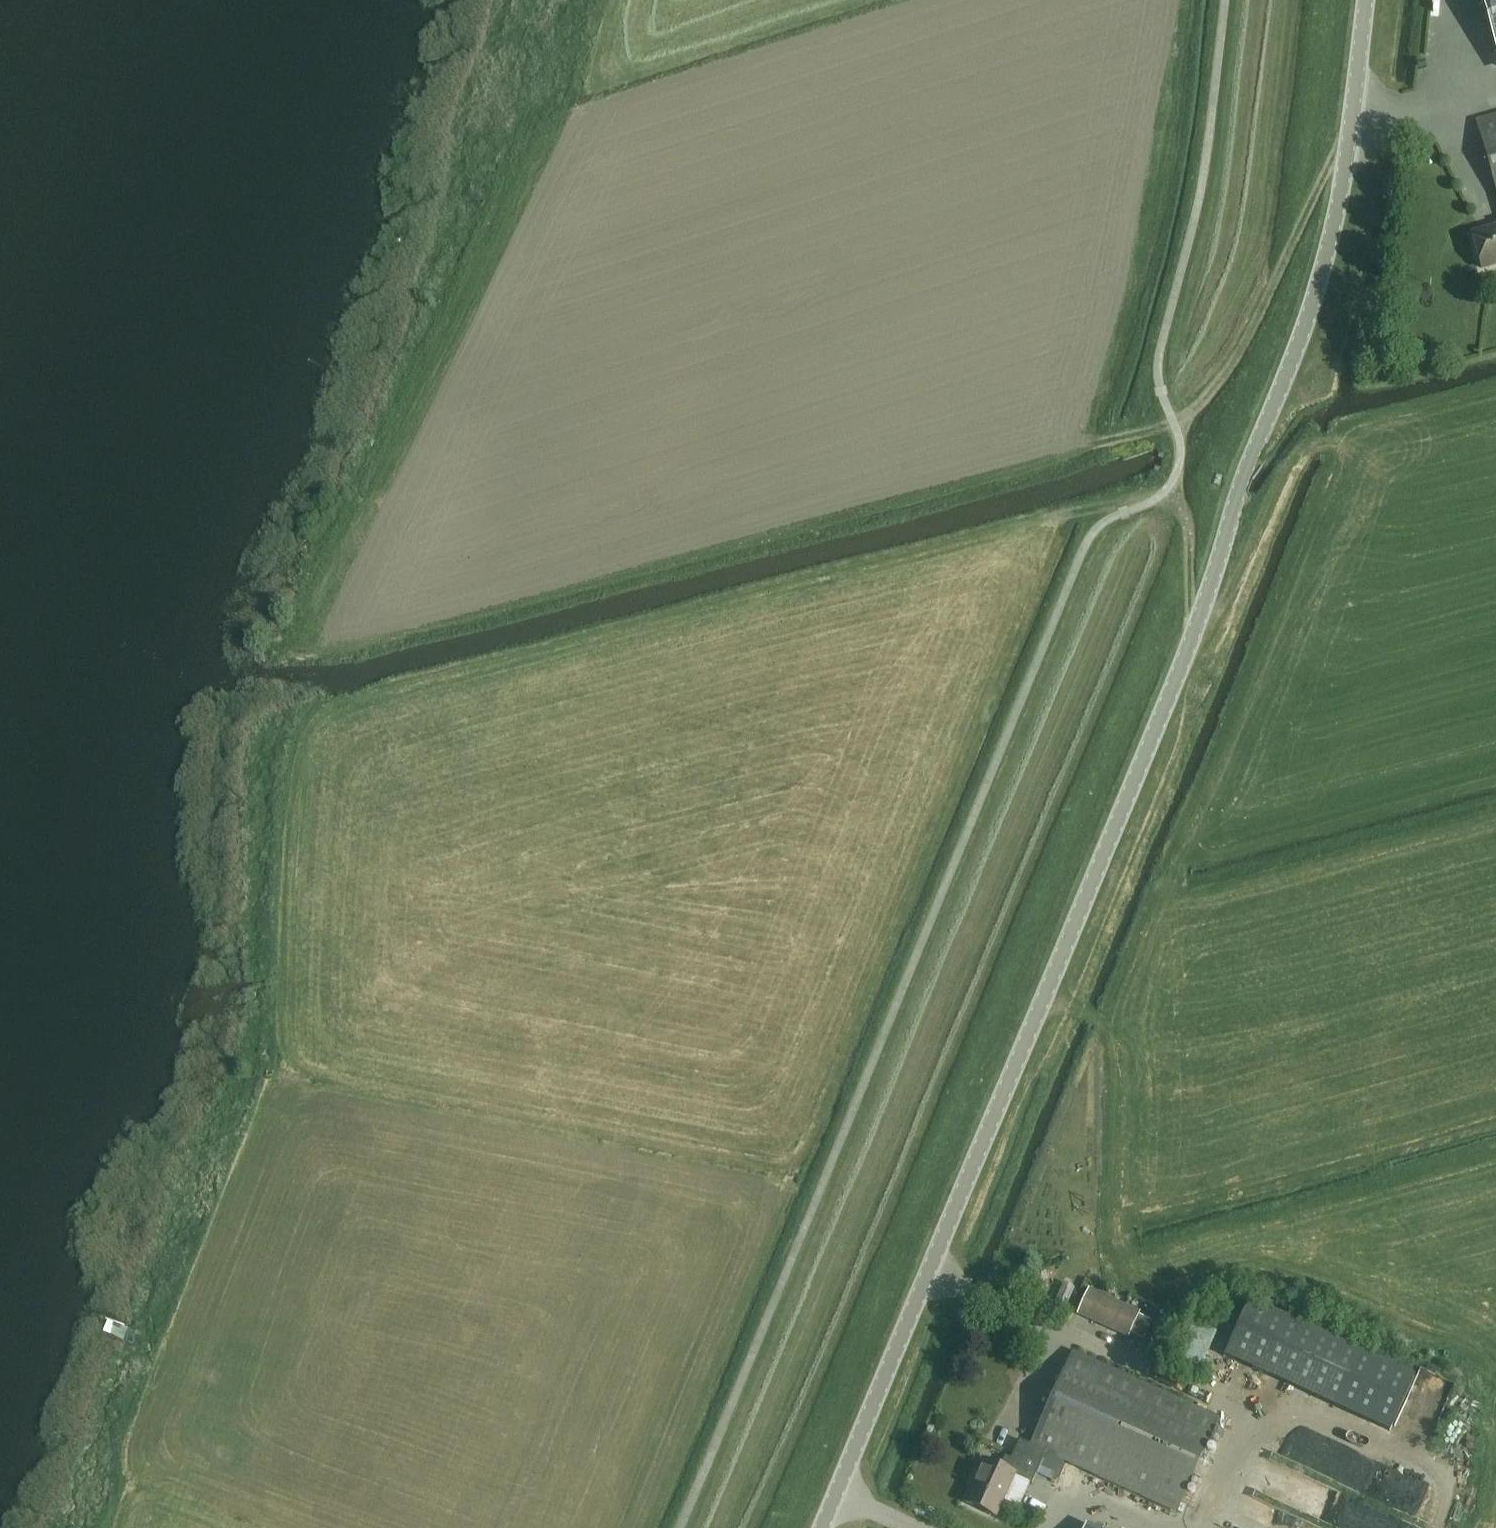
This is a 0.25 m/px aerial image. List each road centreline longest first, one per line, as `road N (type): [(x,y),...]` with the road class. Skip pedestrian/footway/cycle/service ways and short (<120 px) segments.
road 1 (unclassified): [(819,1527),(1194,638),(1333,241),(1359,107),(1369,0)]

